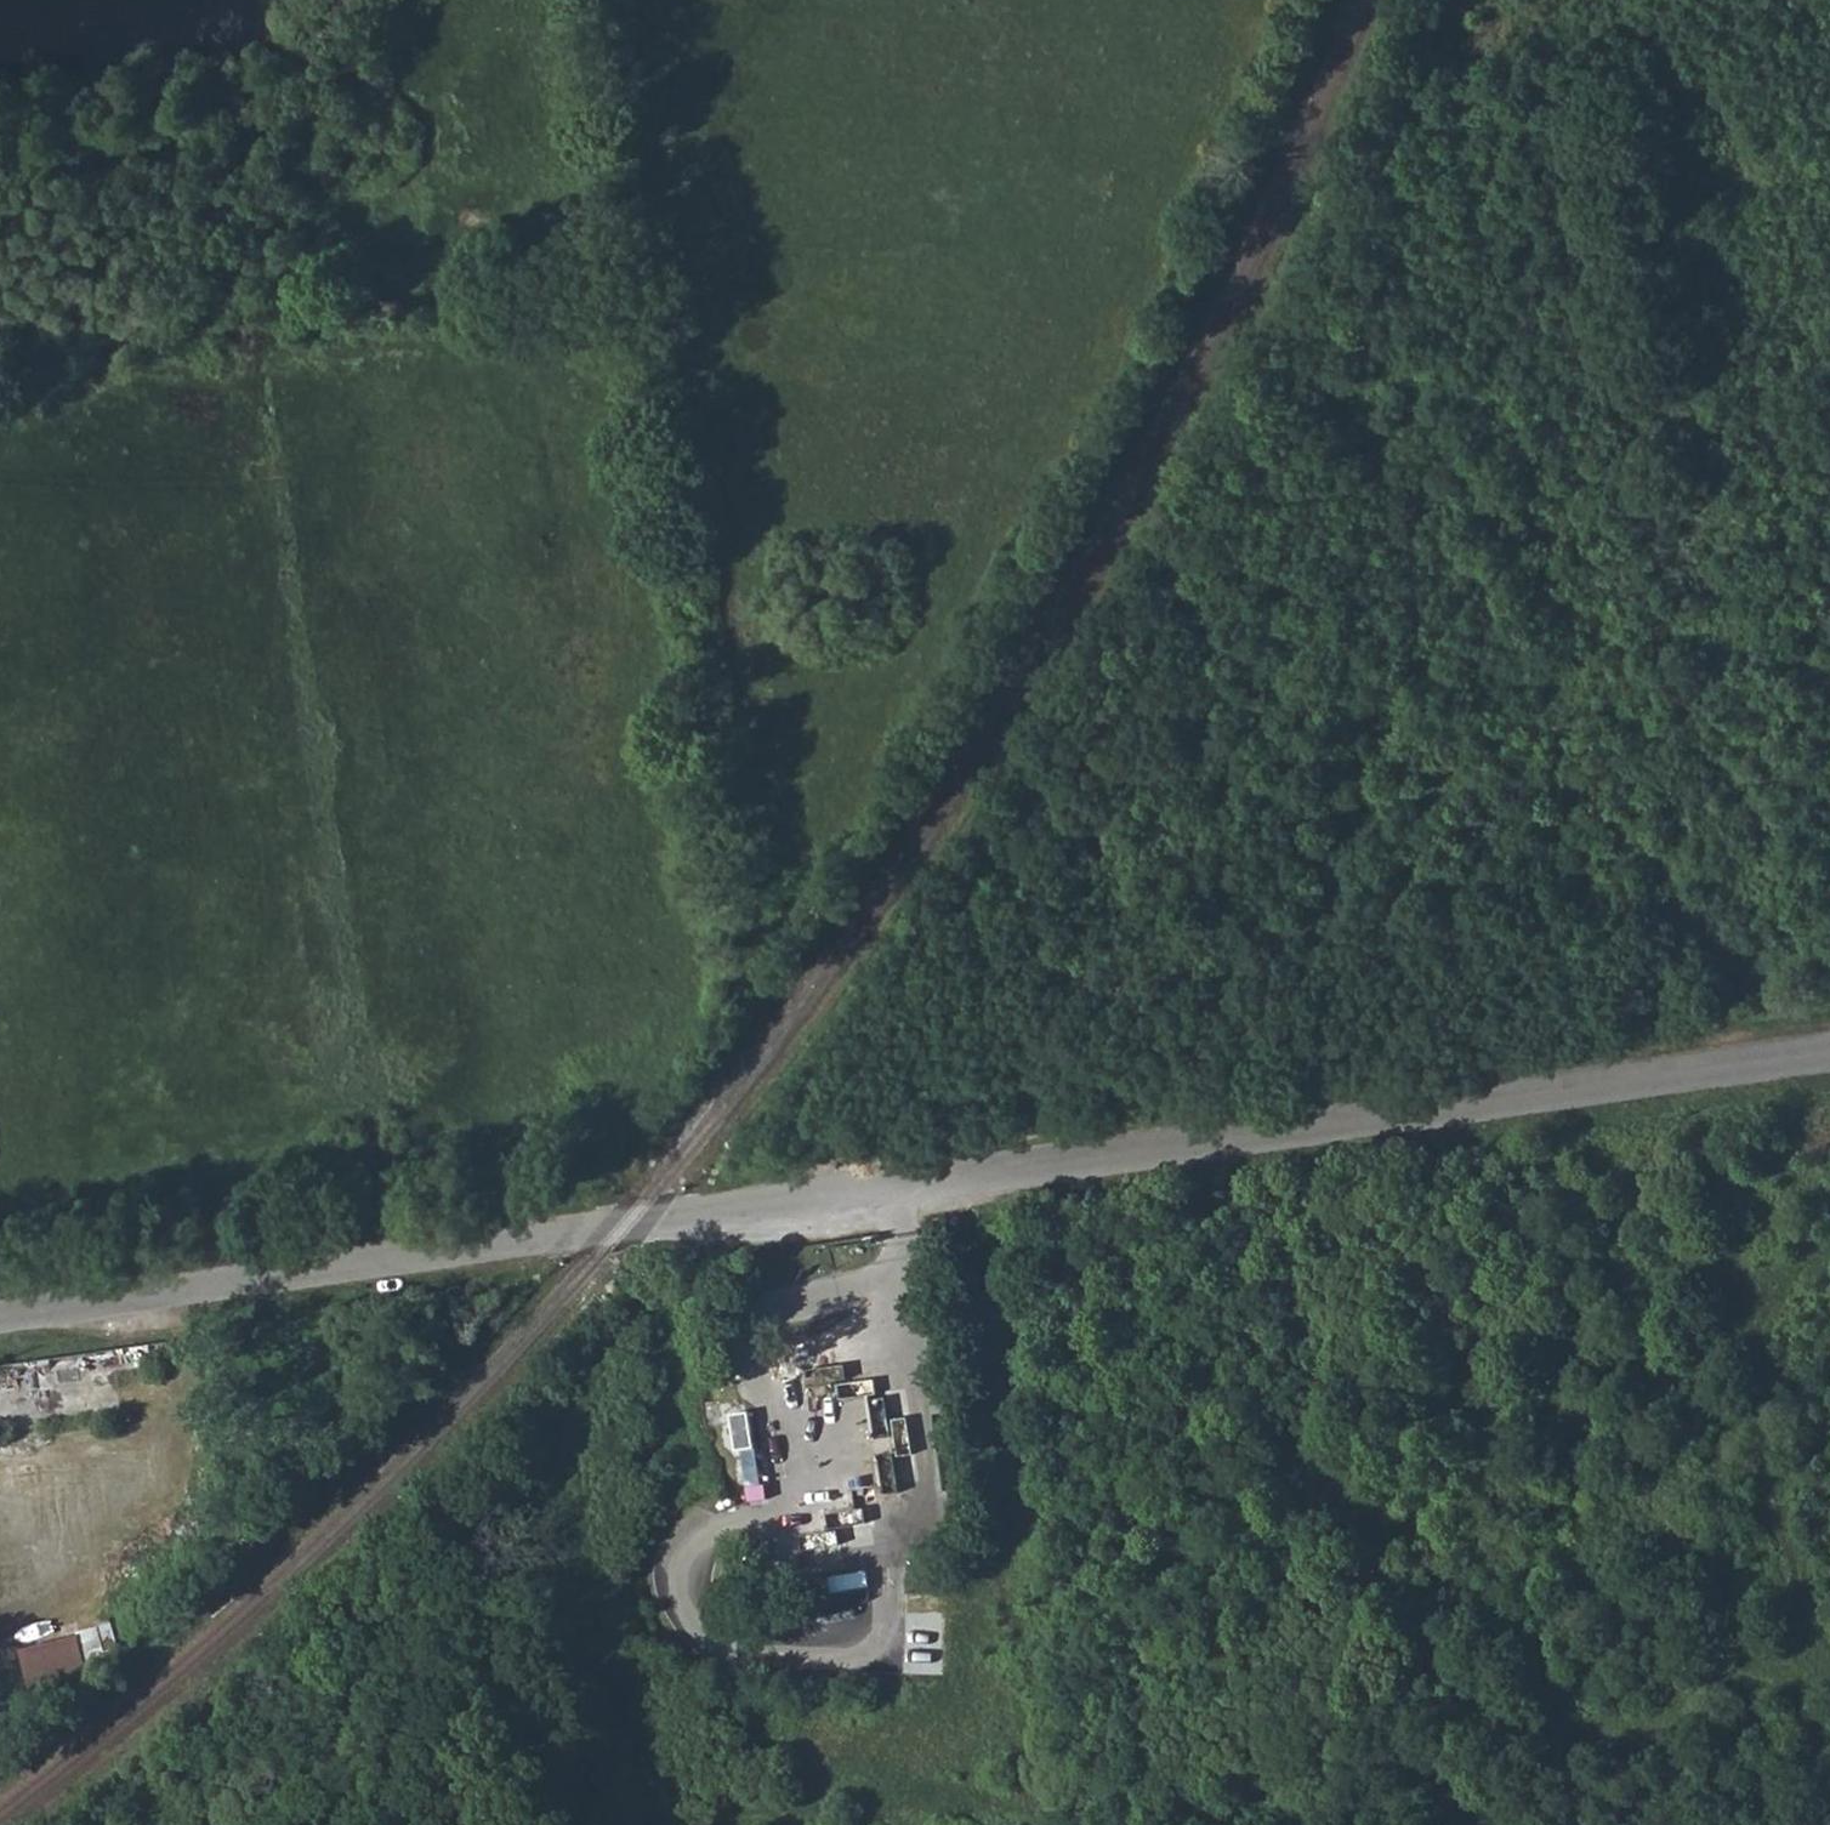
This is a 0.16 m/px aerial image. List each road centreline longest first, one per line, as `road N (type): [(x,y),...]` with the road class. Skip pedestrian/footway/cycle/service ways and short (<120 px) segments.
road 1 (unclassified): [(0,1308),(1829,1054)]

